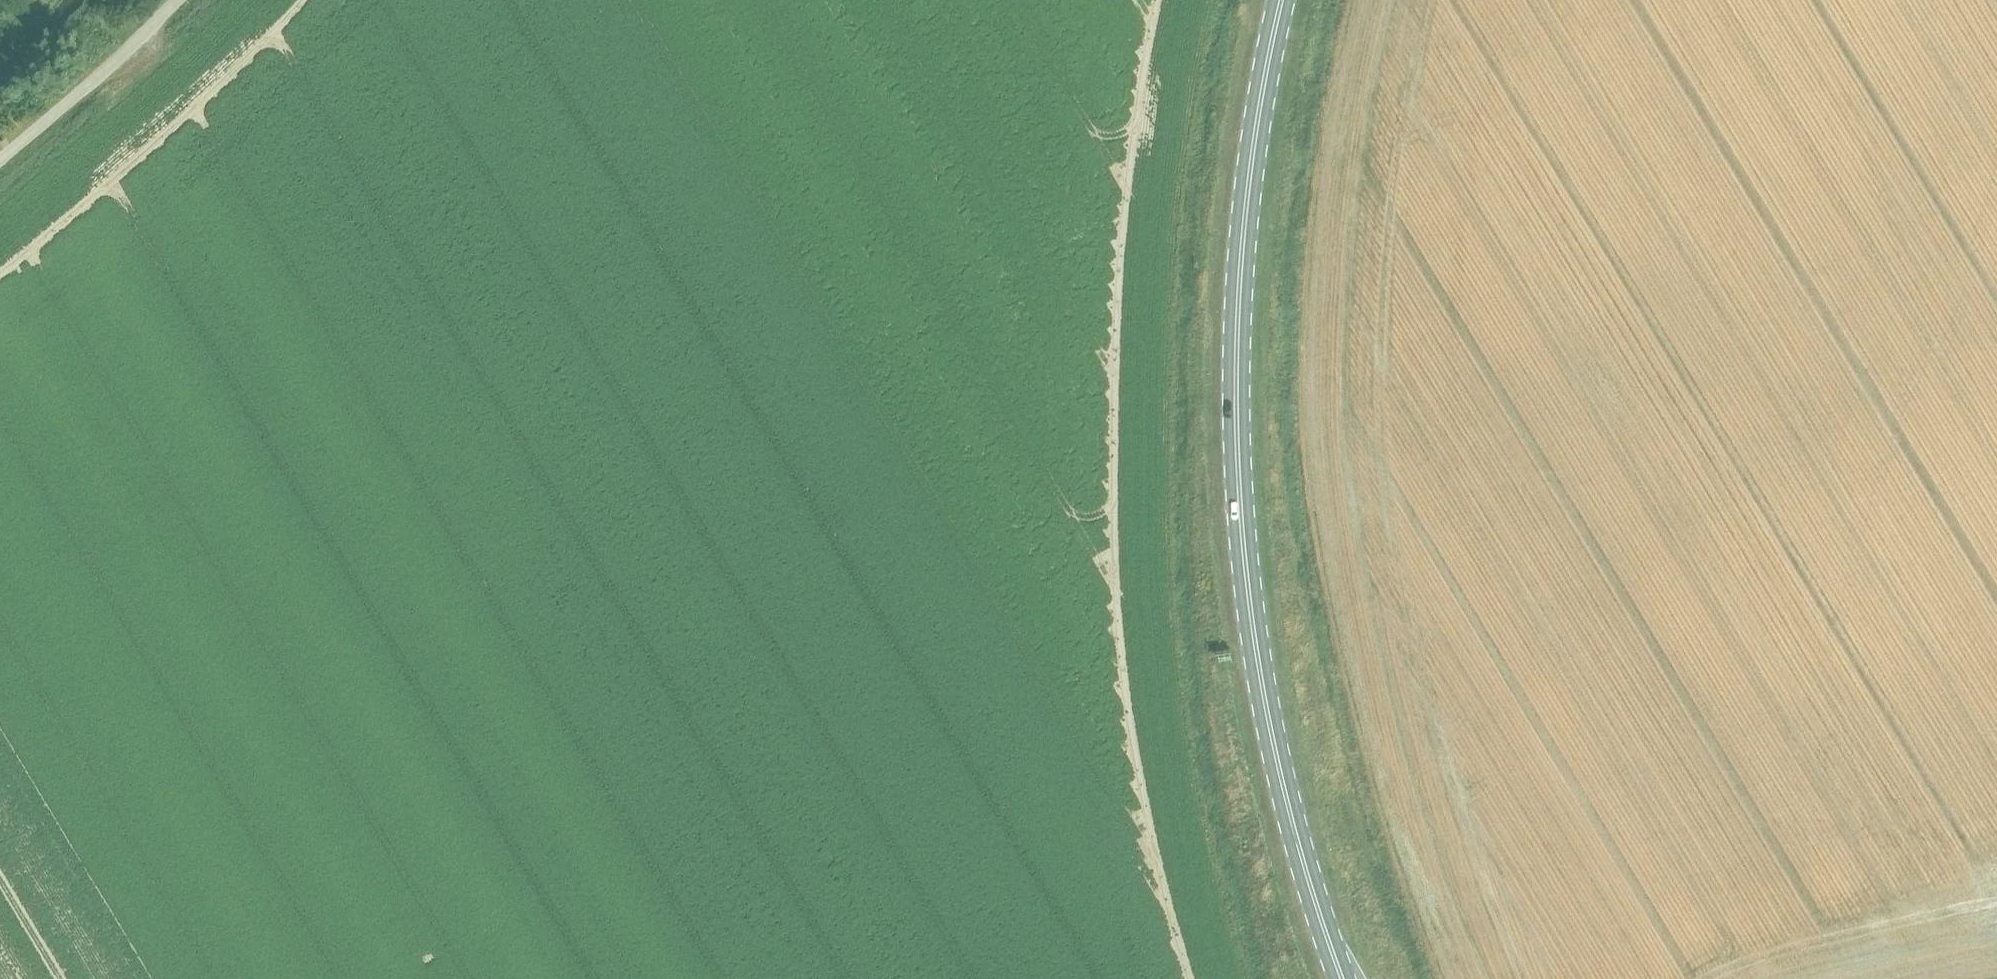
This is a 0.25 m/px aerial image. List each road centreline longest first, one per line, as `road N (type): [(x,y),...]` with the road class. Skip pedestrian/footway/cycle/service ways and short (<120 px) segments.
road 1 (secondary): [(1343,978),(1312,893),(1269,719),(1230,365),(1254,145),(1282,0)]
road 2 (unclassified): [(0,164),(185,0)]

